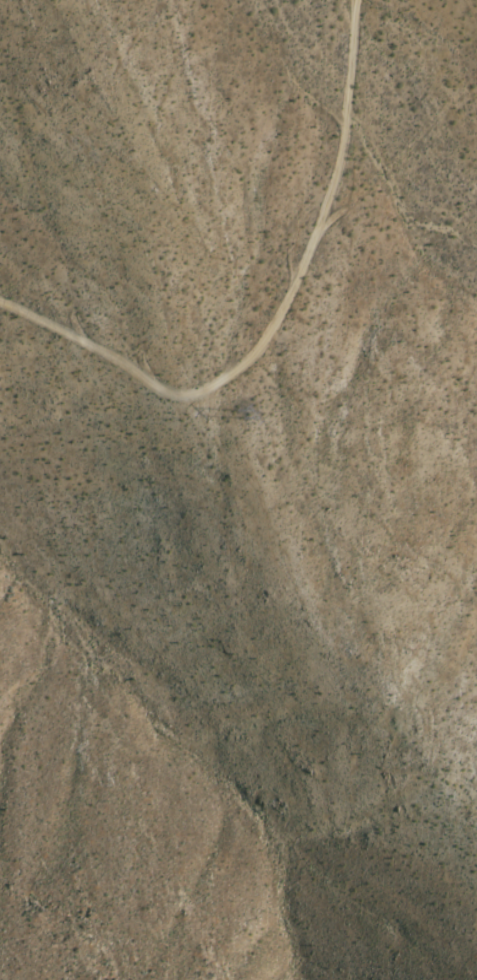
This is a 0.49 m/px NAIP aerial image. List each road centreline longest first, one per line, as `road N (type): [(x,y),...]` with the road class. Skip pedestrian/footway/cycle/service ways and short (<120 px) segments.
road 1 (track): [(0,298),(119,356),(176,395),(220,392),(243,375),(268,353),(296,302),(348,172),(365,0)]

